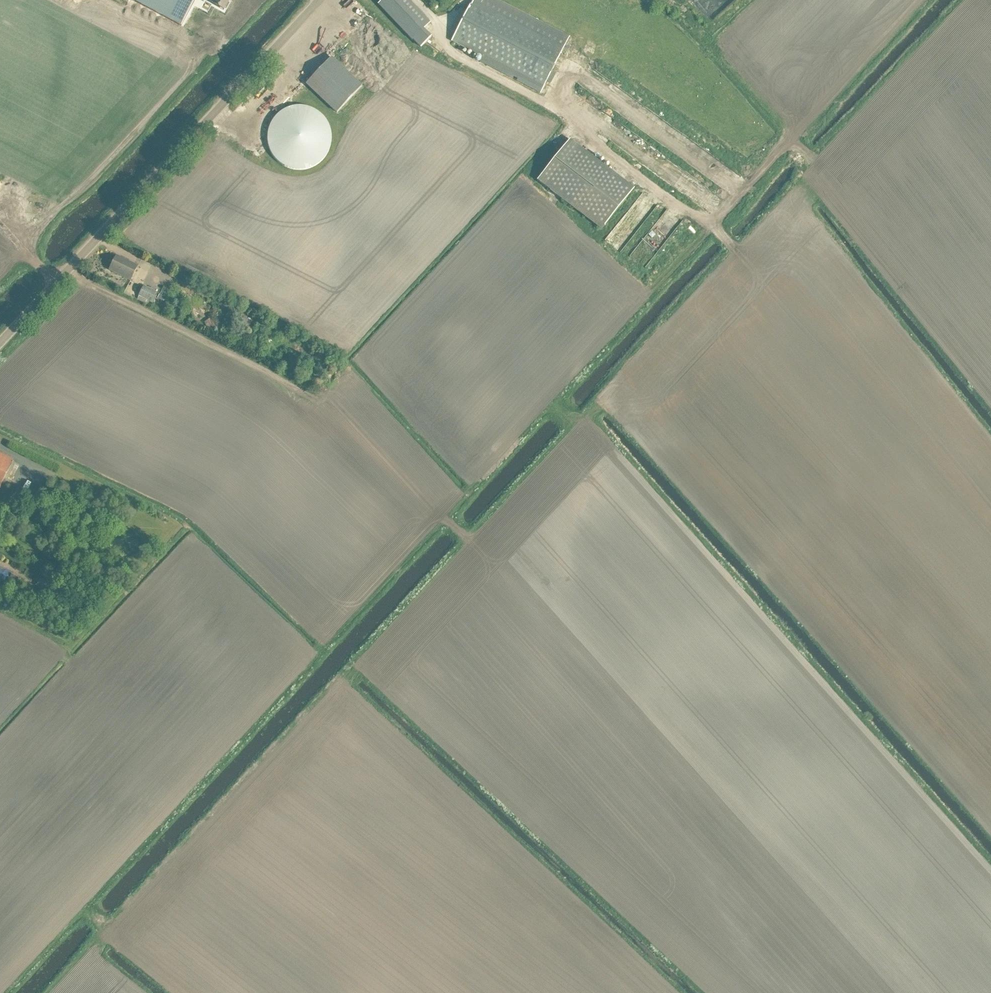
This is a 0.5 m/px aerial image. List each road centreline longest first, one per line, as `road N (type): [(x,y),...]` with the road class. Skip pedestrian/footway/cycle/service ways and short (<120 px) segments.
road 1 (unclassified): [(0,343),(318,0)]

